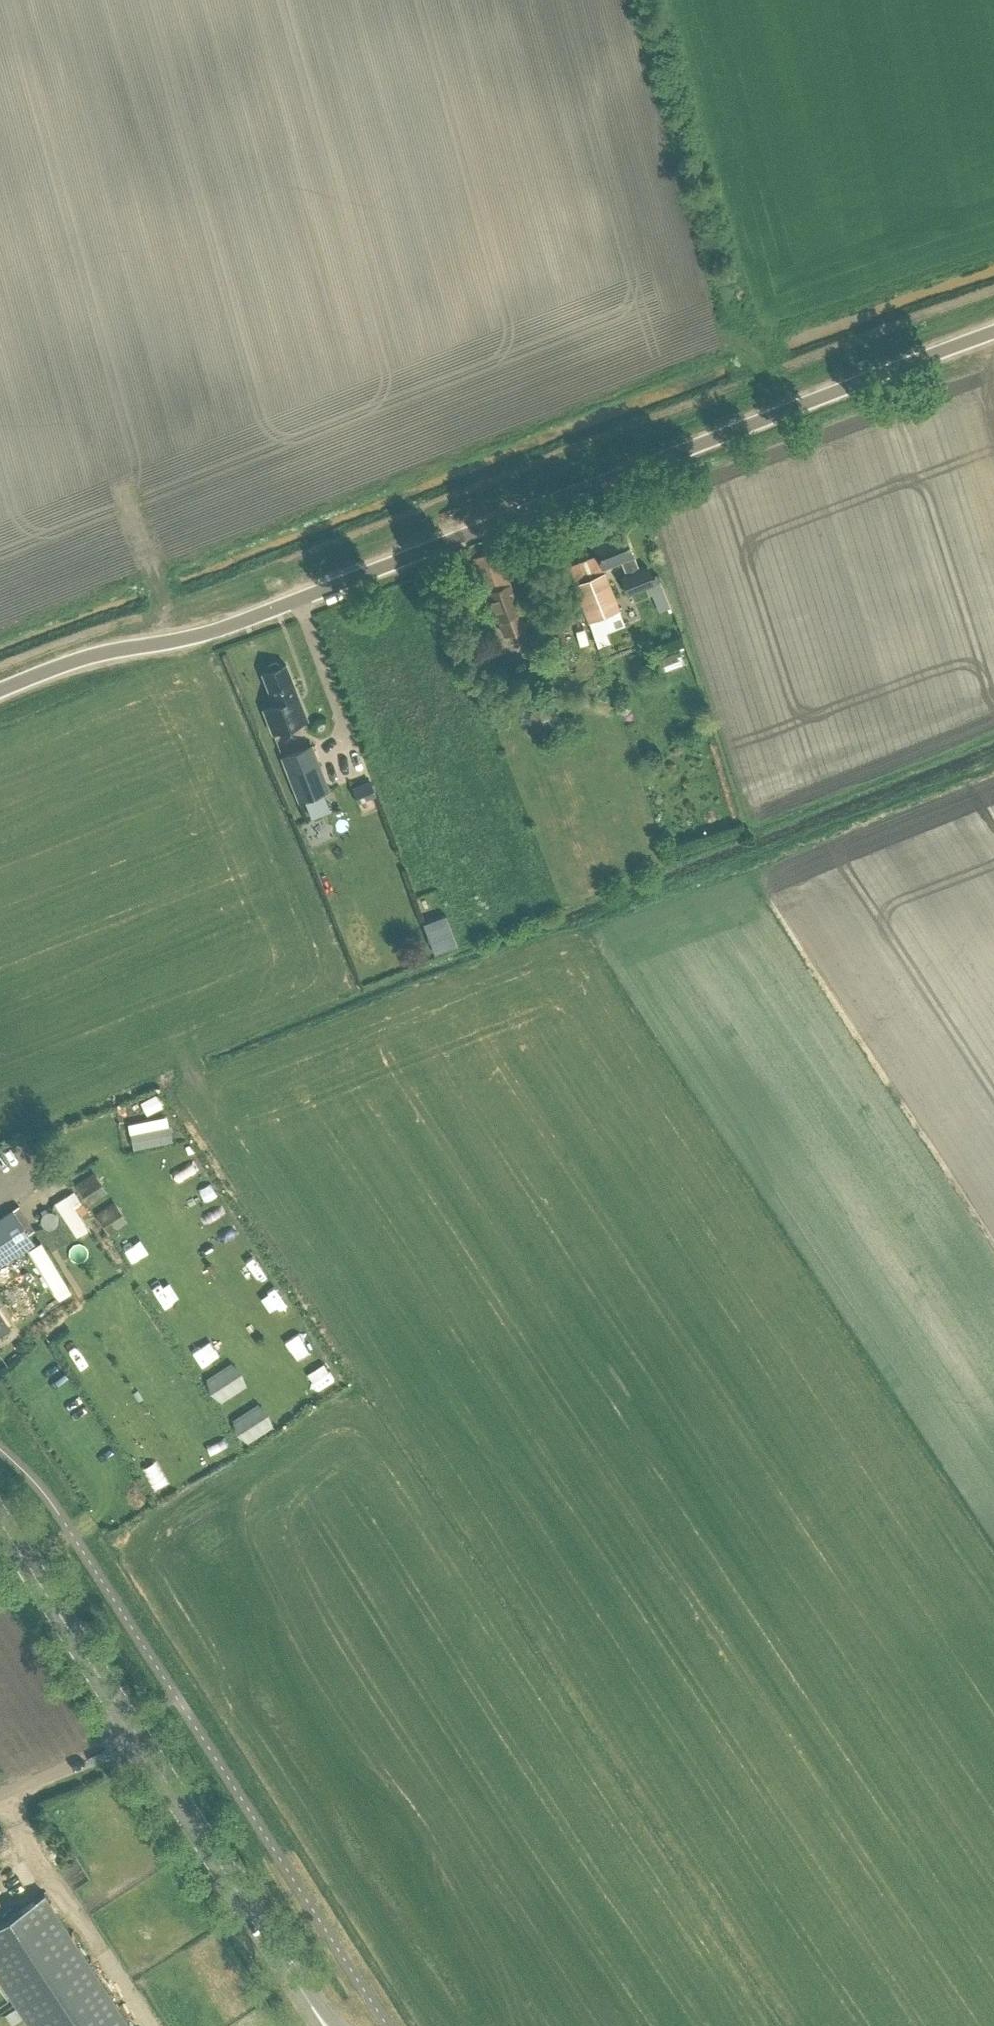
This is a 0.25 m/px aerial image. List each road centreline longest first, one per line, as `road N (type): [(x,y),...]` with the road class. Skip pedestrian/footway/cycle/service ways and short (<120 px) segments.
road 1 (tertiary): [(0,689),(67,662),(234,621),(993,329)]
road 2 (primary): [(311,2004),(137,1737)]
road 3 (primary): [(137,1737),(0,1522)]
road 4 (unclassified): [(0,1791),(137,1737)]

